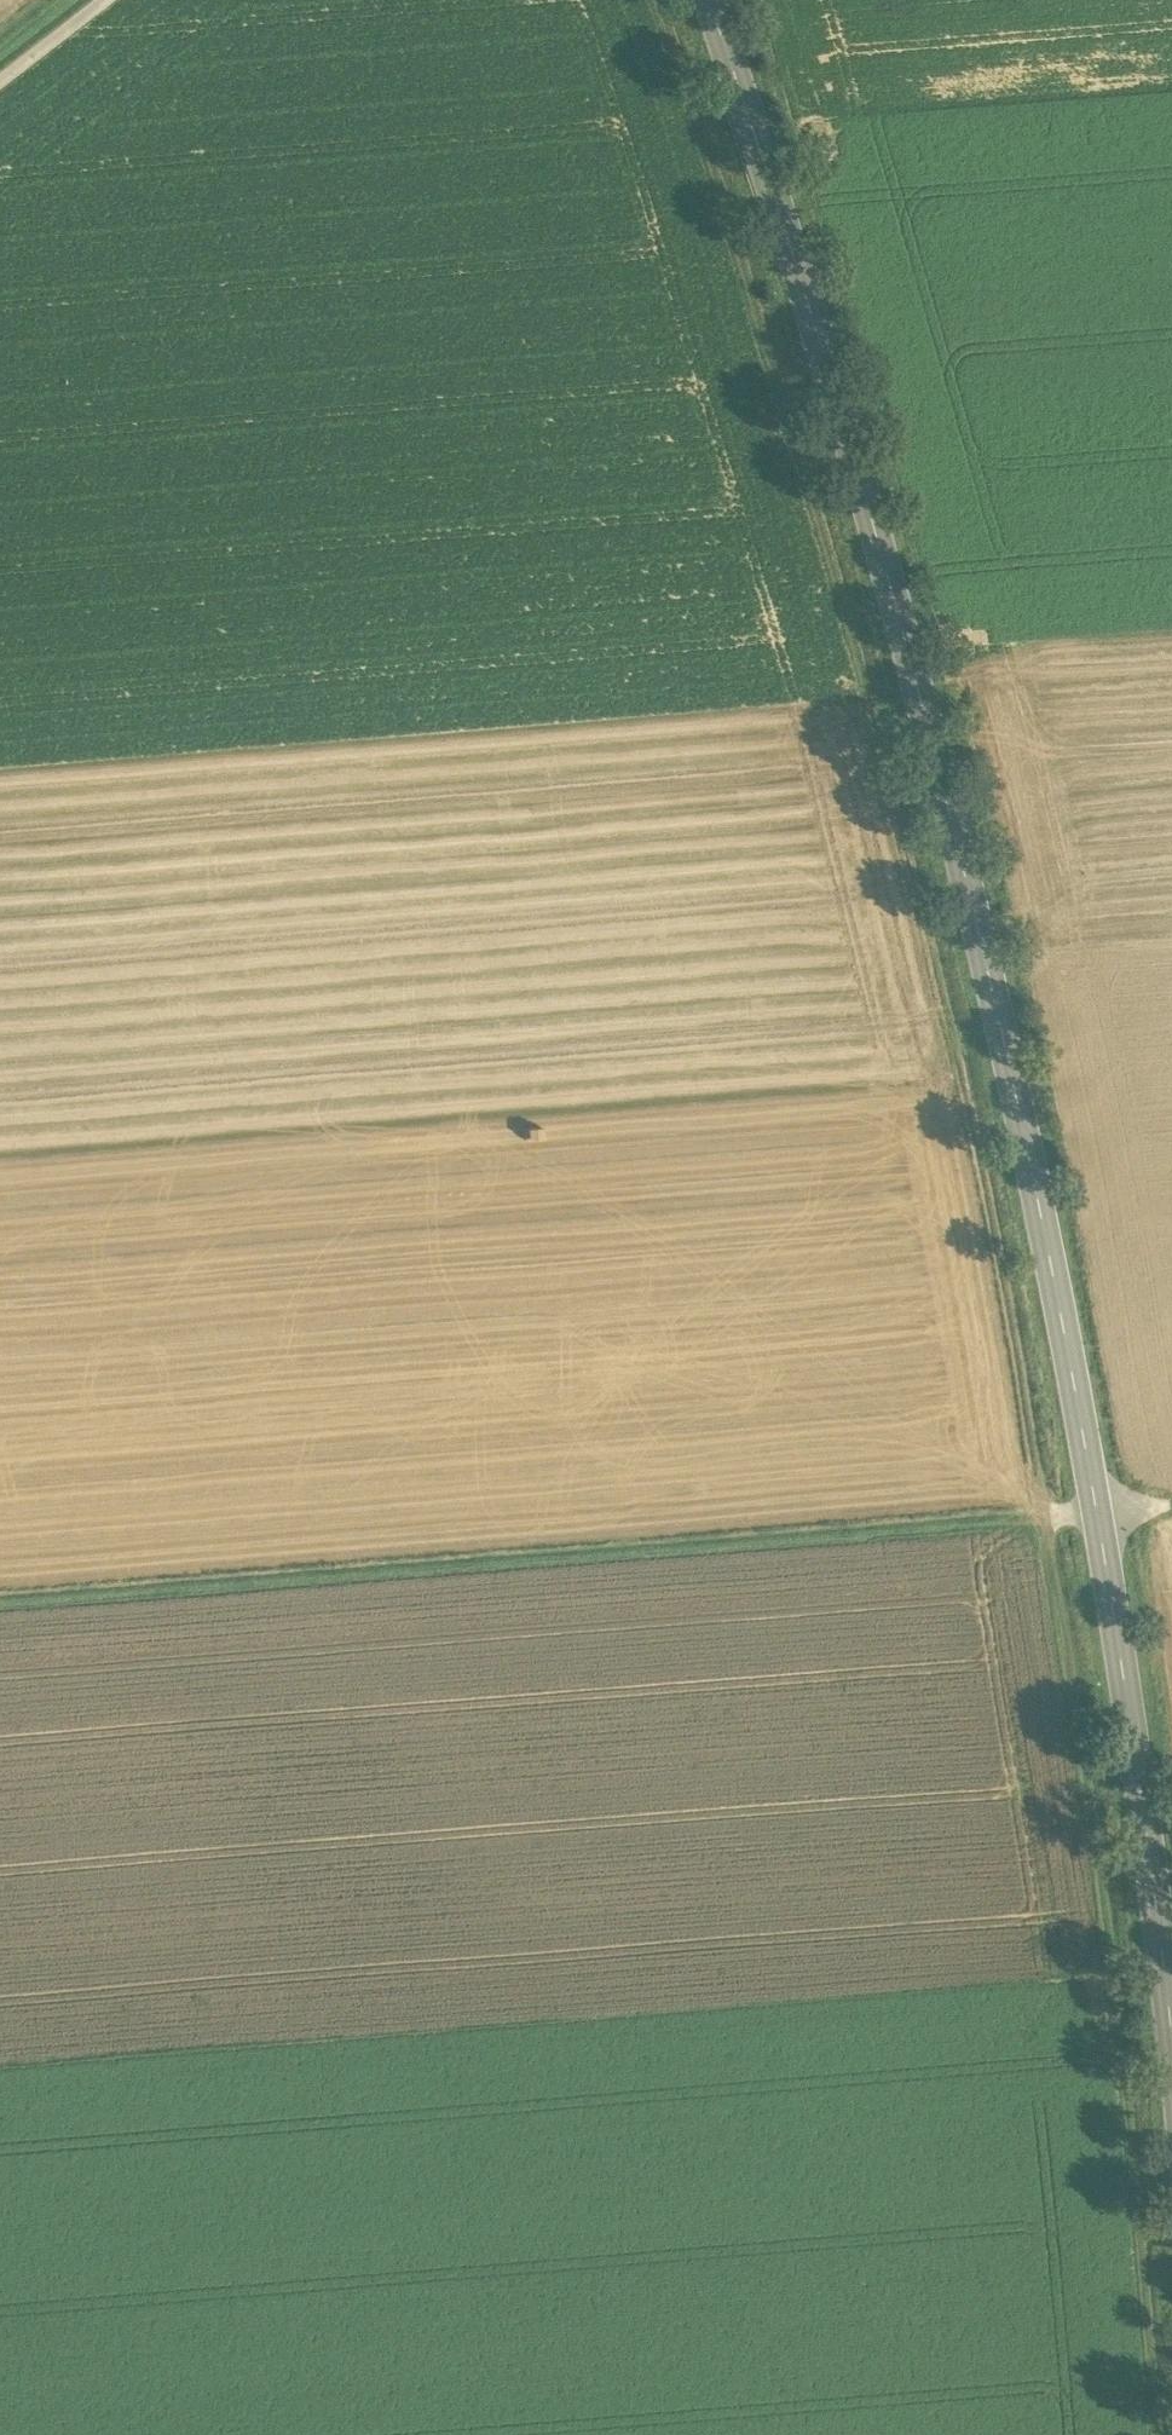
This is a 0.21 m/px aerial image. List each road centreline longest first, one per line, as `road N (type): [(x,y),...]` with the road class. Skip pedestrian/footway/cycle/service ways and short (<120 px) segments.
road 1 (track): [(653,0),(847,584),(981,1161),(1031,1410),(1081,1738),(1159,2434)]
road 2 (secondary): [(1171,2037),(1070,1348),(927,667),(696,0)]
road 3 (track): [(0,1601),(1171,1500)]
road 4 (track): [(103,0),(0,84)]

